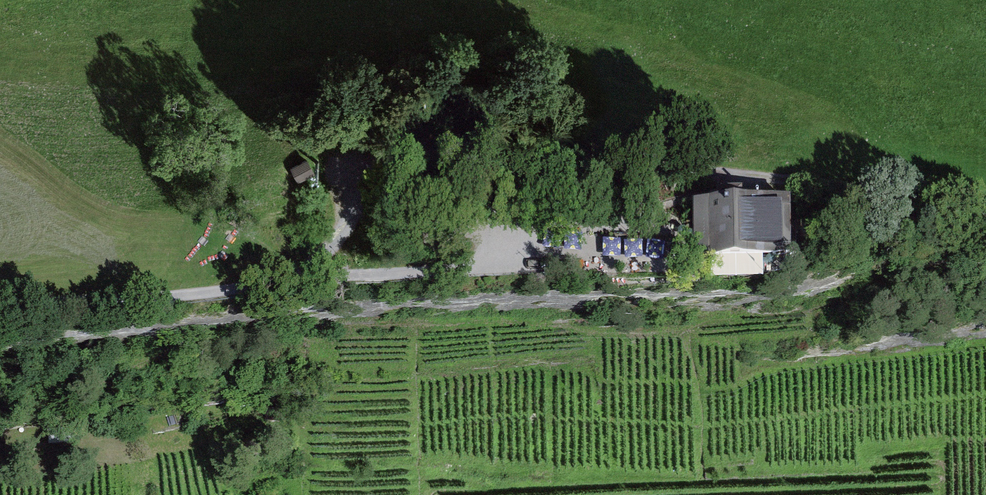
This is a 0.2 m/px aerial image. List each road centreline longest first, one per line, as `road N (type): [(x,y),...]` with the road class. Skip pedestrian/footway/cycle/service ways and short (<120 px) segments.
road 1 (track): [(985,211),(660,161),(445,141),(383,157),(355,188),(317,263),(300,277)]
road 2 (track): [(644,261),(300,277)]

